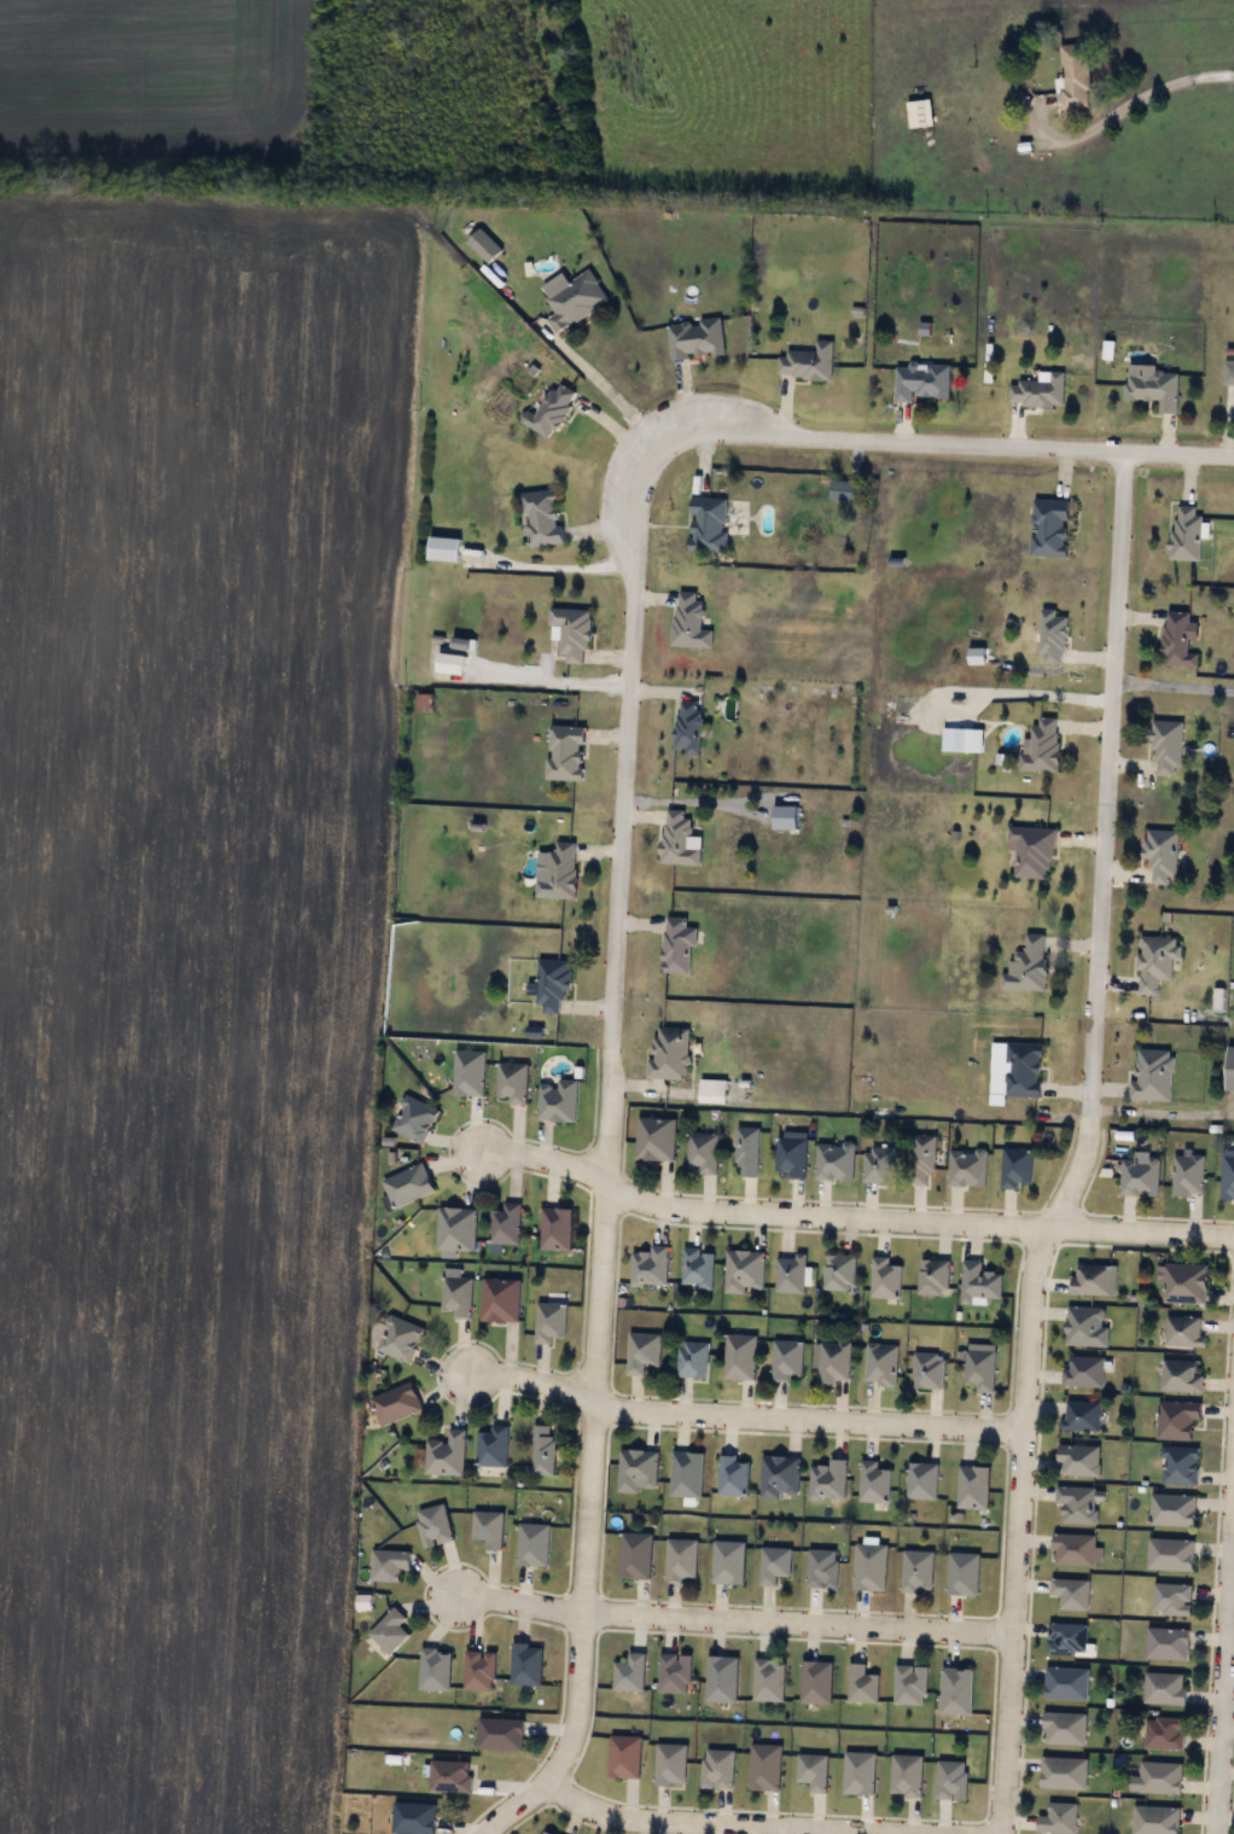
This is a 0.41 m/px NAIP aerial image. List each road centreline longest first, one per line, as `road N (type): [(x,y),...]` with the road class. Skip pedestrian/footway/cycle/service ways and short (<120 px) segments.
road 1 (residential): [(483,1833),(548,1781),(570,1745),(577,1705),(633,519),(646,474),(668,448)]
road 2 (residential): [(1122,449),(1092,1134),(1032,1273),(999,1833)]
road 3 (residential): [(1233,1238),(683,1212),(634,1200),(548,1160),(483,1152)]
road 4 (residential): [(1233,455),(702,433),(668,448)]
road 5 (residential): [(1011,1637),(581,1615),(453,1595)]
road 6 (residential): [(1021,1433),(592,1405),(539,1381),(470,1372)]
road 7 (residential): [(548,1781),(618,1820),(922,1833)]
road 8 (residential): [(1233,1459),(1213,1833)]

